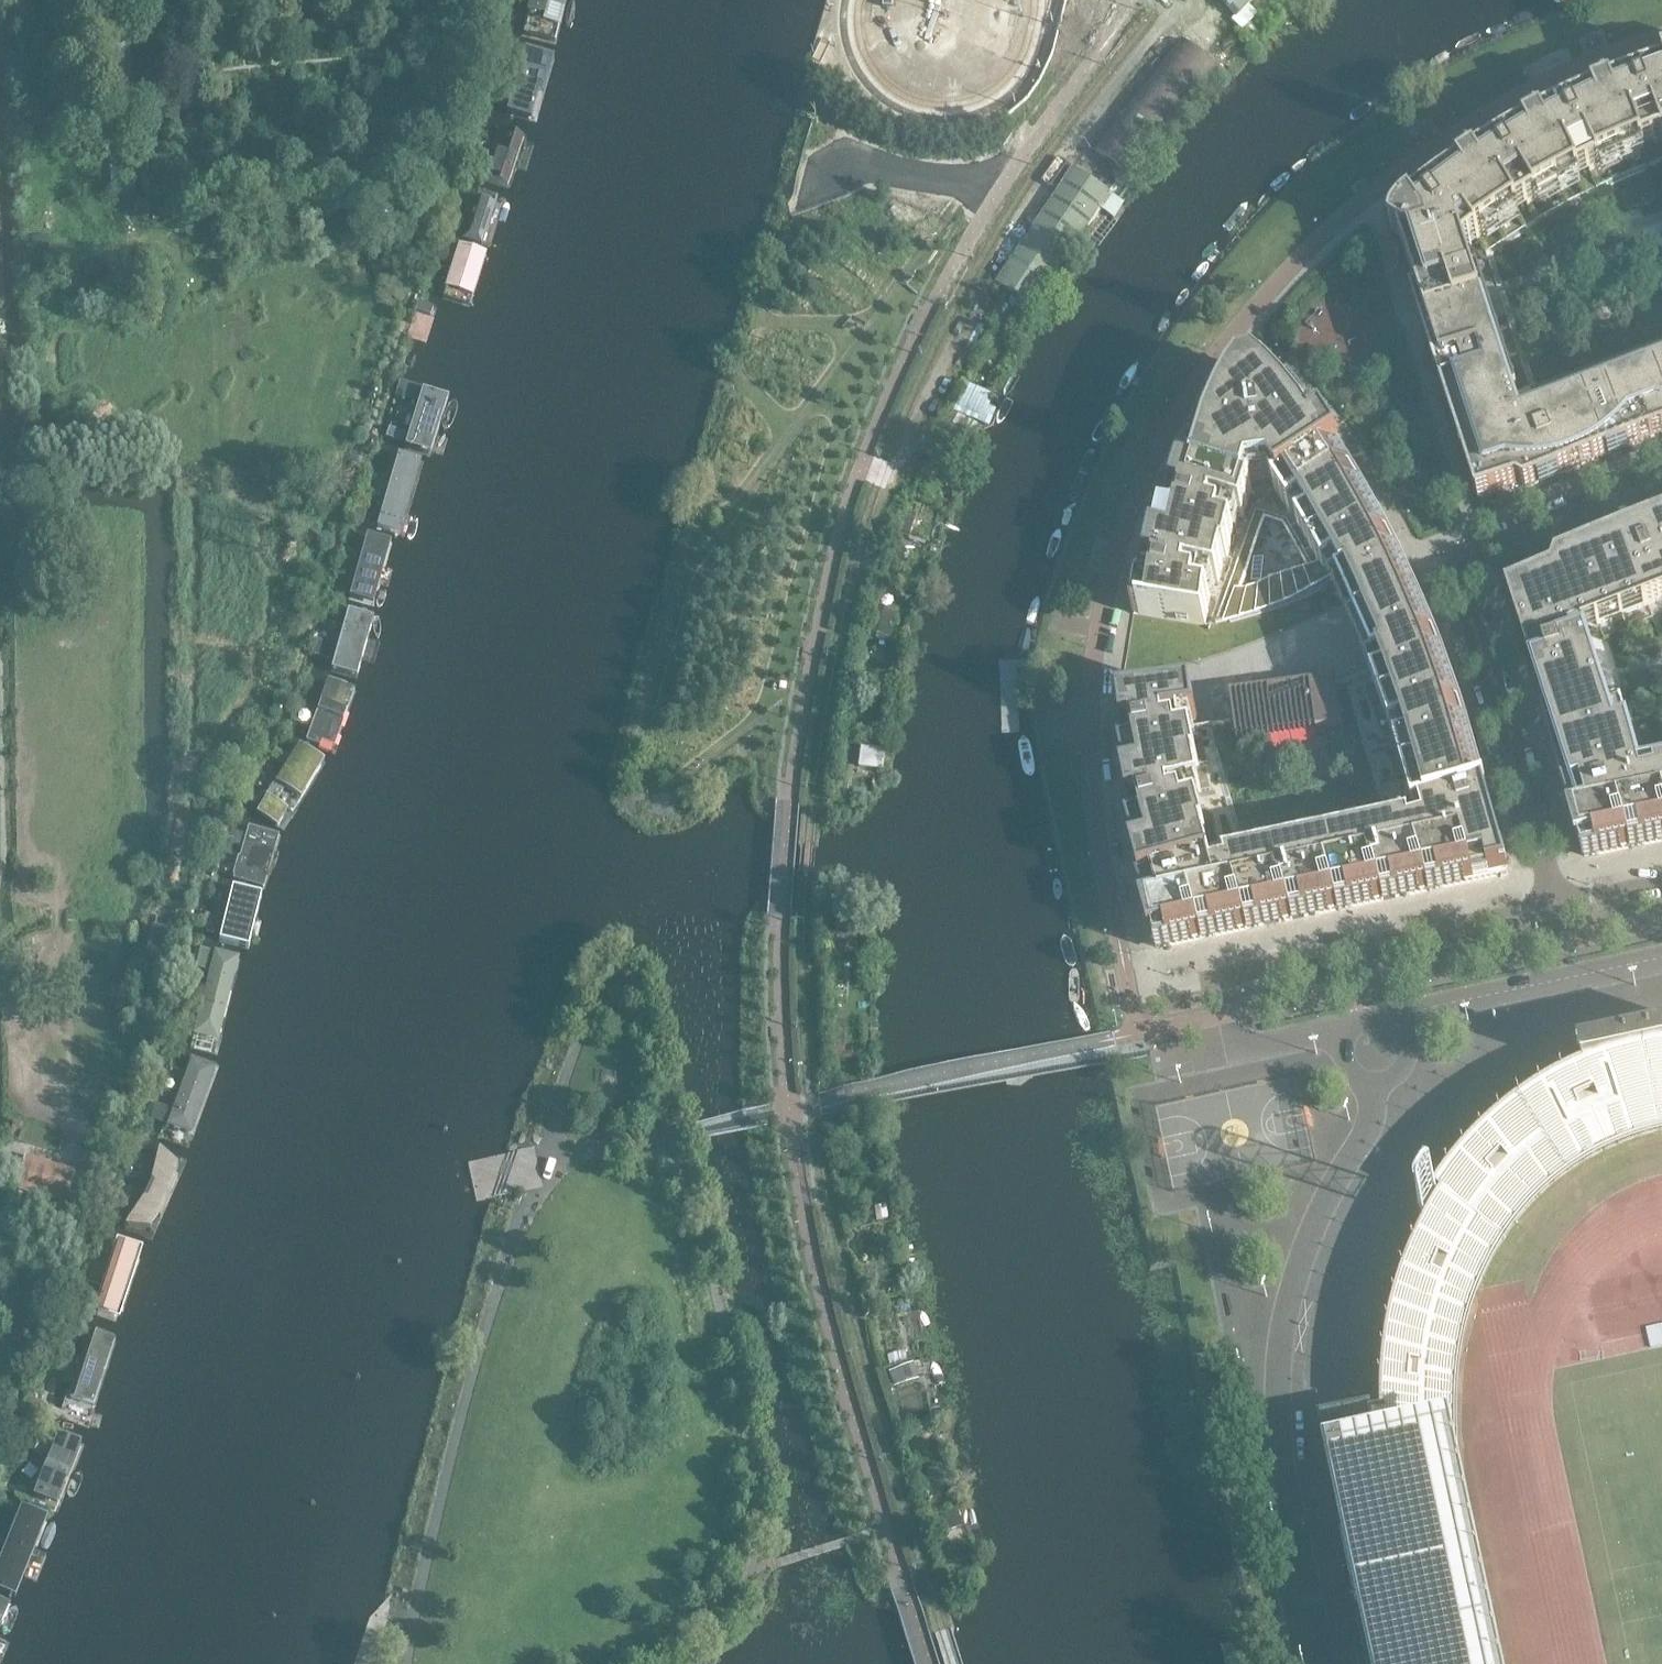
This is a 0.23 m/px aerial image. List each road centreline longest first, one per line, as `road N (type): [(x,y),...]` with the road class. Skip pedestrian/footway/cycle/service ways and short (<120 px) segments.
road 1 (unclassified): [(1372,1085),(1371,1122),(1306,1251),(1278,1362),(1283,1471),(1327,1663)]
road 2 (residential): [(1554,905),(1464,571),(1661,482)]
road 3 (residential): [(1223,982),(1554,905)]
road 4 (unclassified): [(1661,962),(1428,1019),(1403,1033)]
road 5 (unclassified): [(1223,982),(1241,1054),(1324,1036),(1343,1041)]

